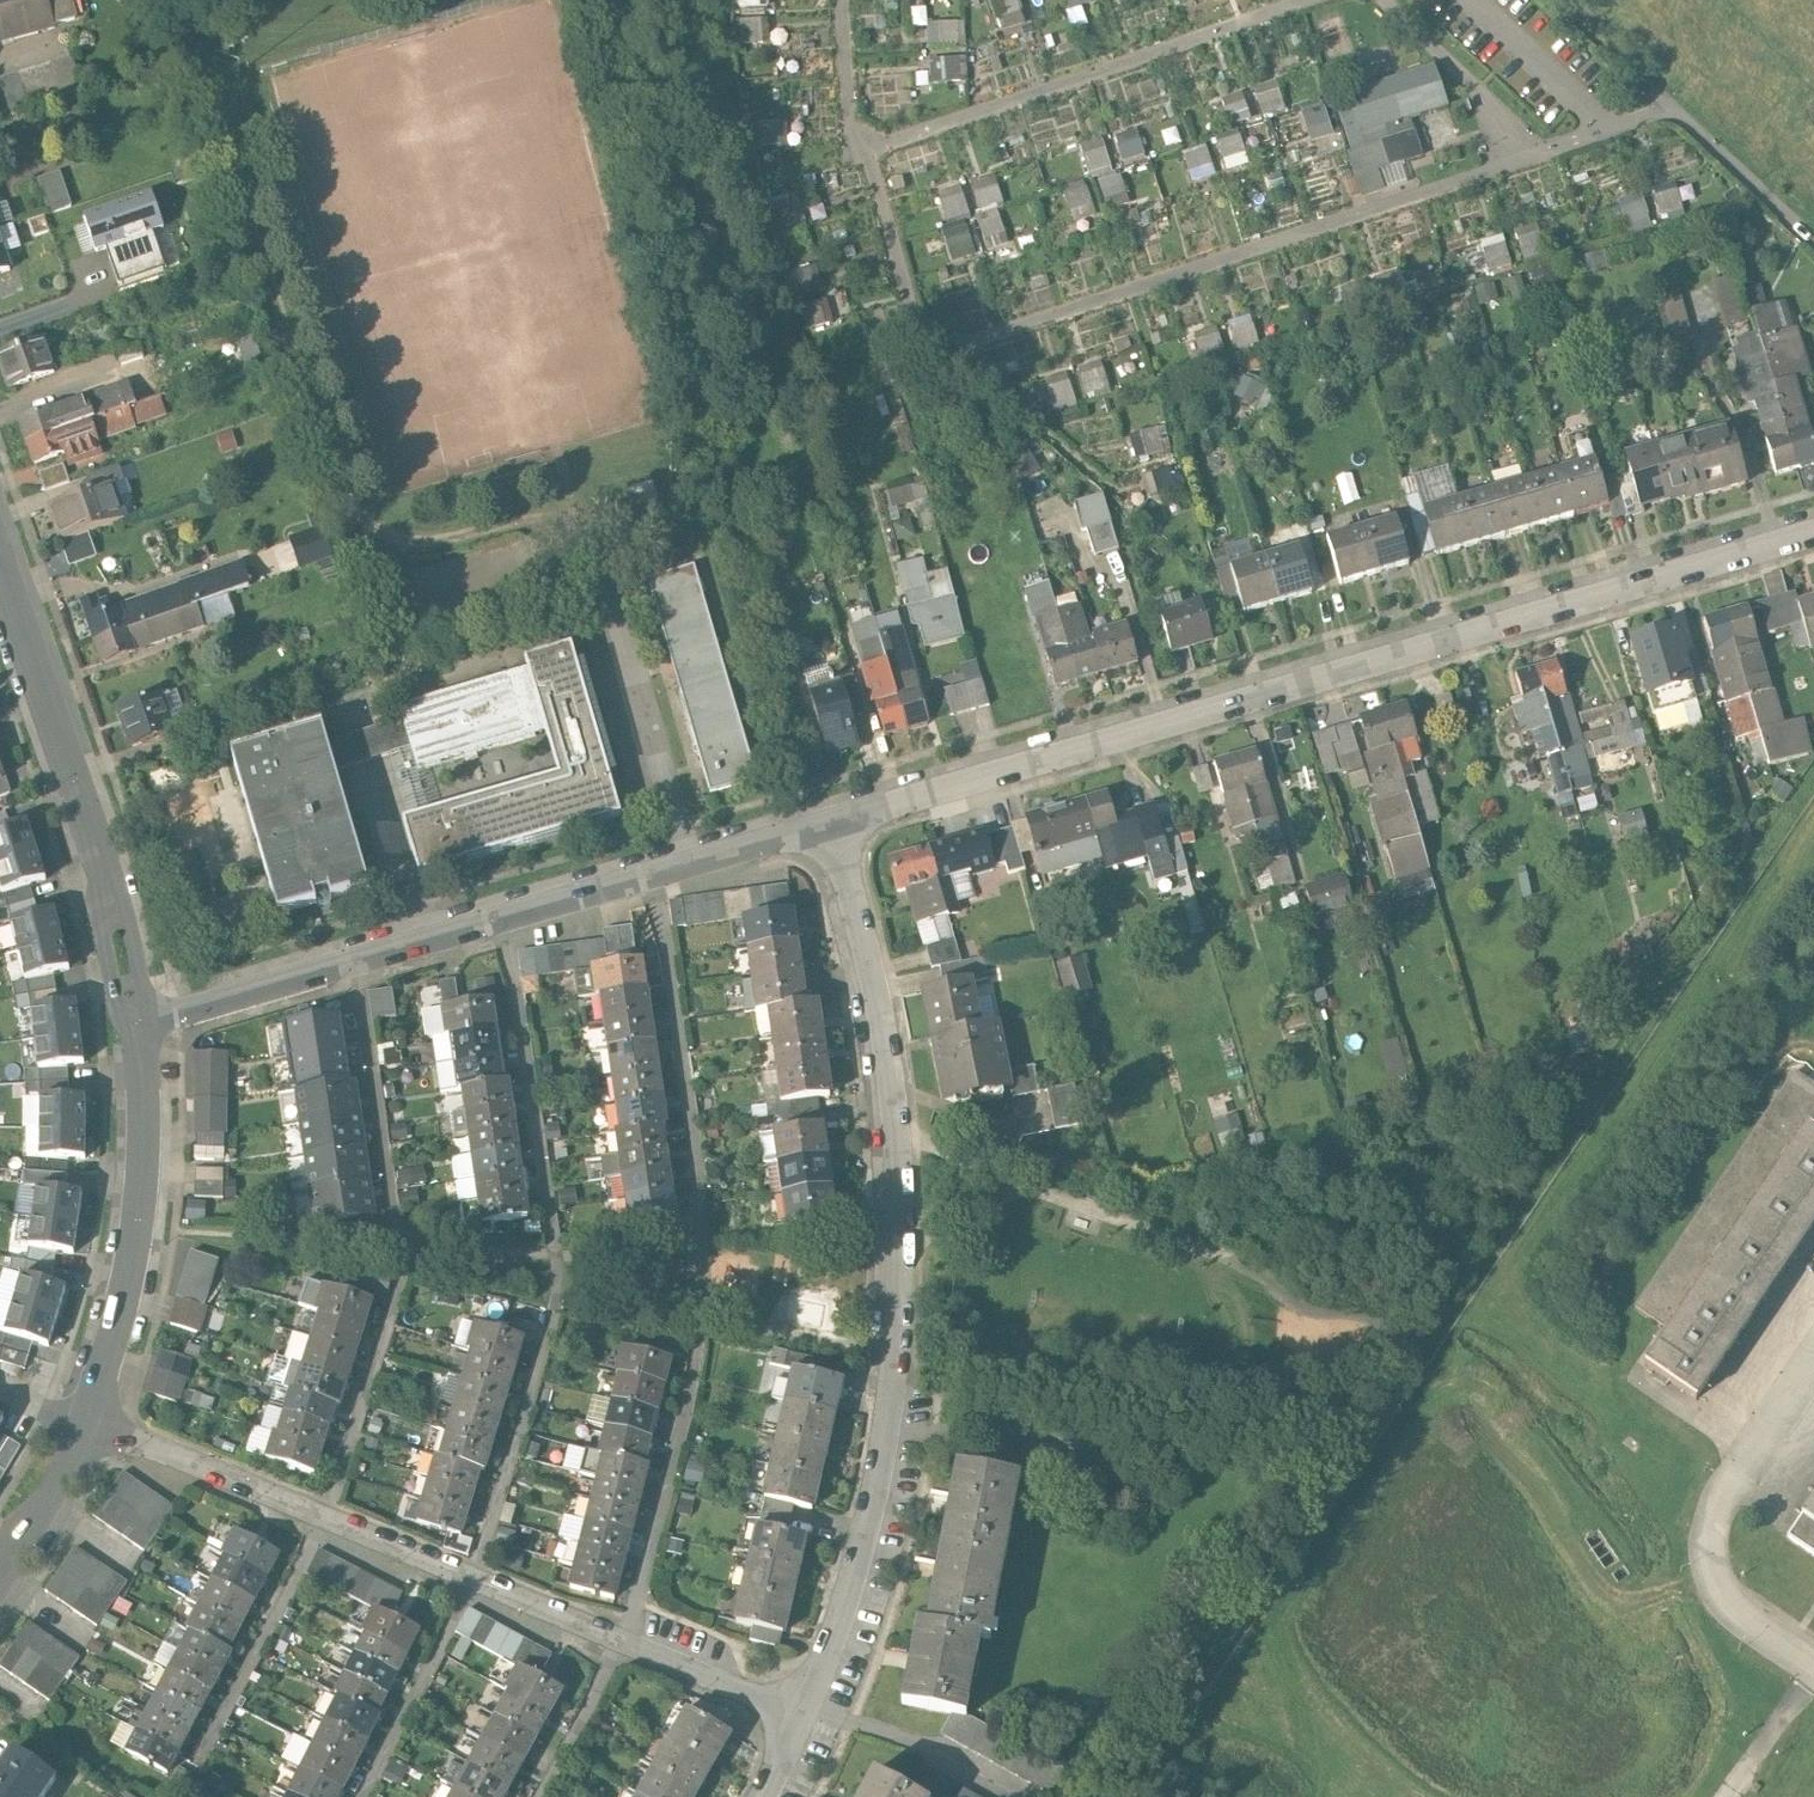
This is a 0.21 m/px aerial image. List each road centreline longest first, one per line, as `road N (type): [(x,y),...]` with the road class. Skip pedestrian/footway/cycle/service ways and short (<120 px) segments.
road 1 (residential): [(836,824),(1813,532)]
road 2 (residential): [(810,1711),(859,1577),(895,1352),(894,1137),(876,991),(836,824)]
road 3 (residential): [(654,874),(702,1236),(701,1315),(696,1369),(620,1640)]
road 4 (residential): [(499,919),(557,1254),(551,1324),(471,1578)]
road 5 (residential): [(353,965),(395,1222),(394,1303),(322,1517)]
road 6 (tertiary): [(0,555),(111,884),(137,1024)]
road 7 (tertiary): [(137,1024),(146,1154),(133,1278),(87,1430)]
road 8 (residential): [(322,1517),(200,1759)]
road 9 (residential): [(322,1517),(87,1430)]
road 10 (residential): [(471,1578),(363,1796)]
road 11 (residential): [(137,1024),(353,965)]
road 12 (residential): [(810,1711),(620,1640)]
road 13 (residential): [(654,874),(836,824)]
road 14 (tertiary): [(87,1430),(0,1585)]
road 15 (residential): [(620,1640),(539,1796)]
road 16 (residential): [(499,919),(654,874)]
road 17 (residential): [(620,1640),(471,1578)]
road 18 (residential): [(471,1578),(322,1517)]
road 19 (track): [(1726,1796),(1813,1670)]
road 20 (residential): [(353,965),(499,919)]

